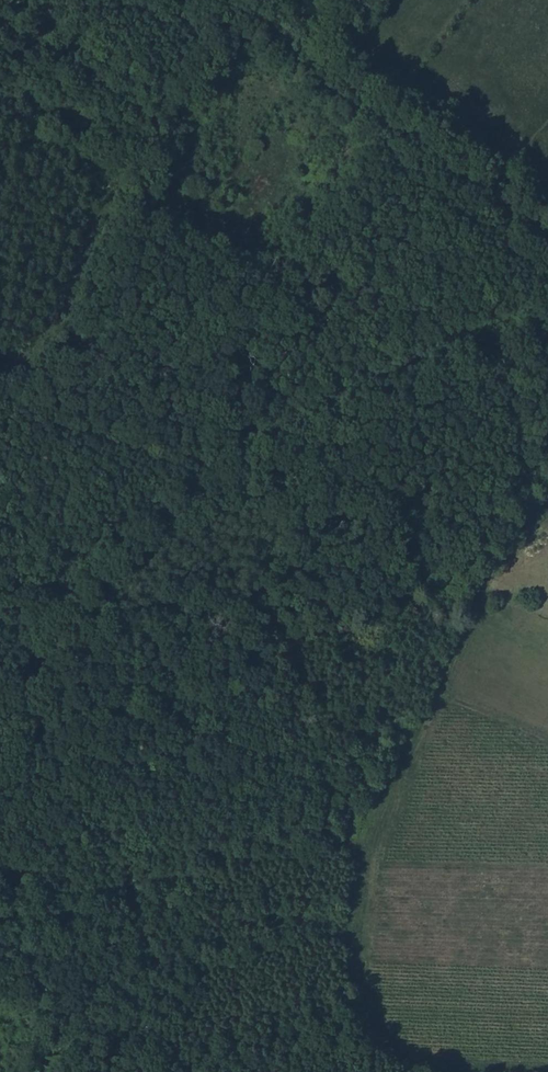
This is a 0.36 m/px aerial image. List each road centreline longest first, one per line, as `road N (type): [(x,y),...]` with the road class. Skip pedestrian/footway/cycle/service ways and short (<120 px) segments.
road 1 (track): [(547,498),(494,552),(377,845),(360,951),(363,989),(397,1058)]
road 2 (track): [(547,239),(216,0)]

